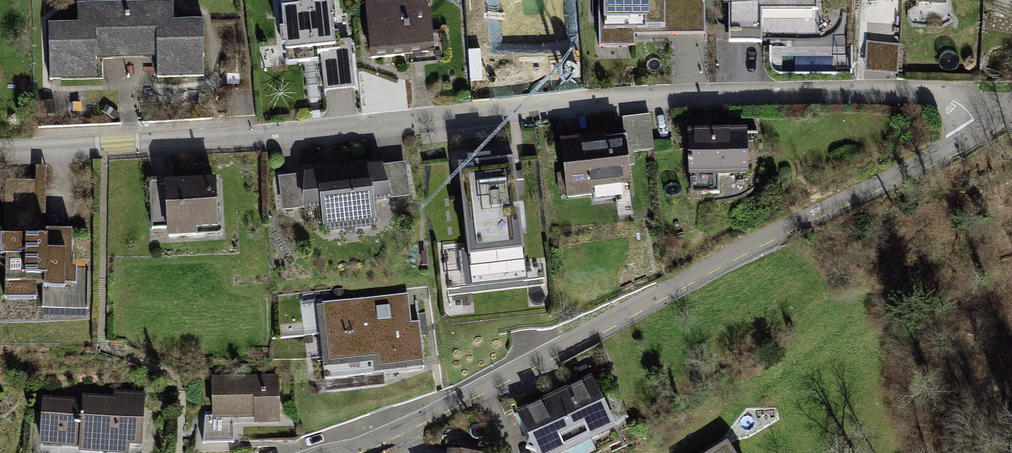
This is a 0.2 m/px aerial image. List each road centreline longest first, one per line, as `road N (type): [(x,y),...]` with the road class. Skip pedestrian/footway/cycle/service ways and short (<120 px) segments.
road 1 (residential): [(0,147),(272,140),(662,98),(889,91),(954,98),(982,128)]
road 2 (residential): [(982,128),(473,392),(331,452)]

